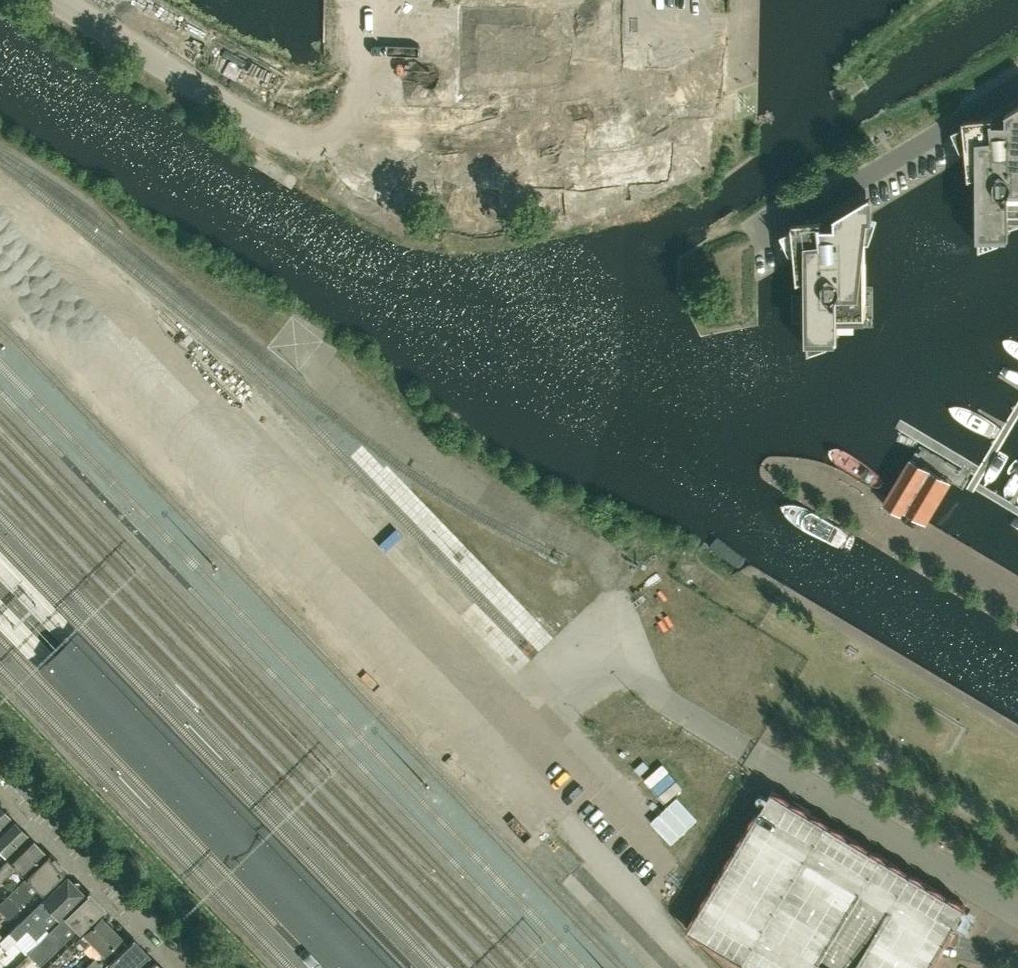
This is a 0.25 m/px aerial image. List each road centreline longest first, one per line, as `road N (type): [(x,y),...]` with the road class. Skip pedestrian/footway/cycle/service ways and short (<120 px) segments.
road 1 (residential): [(348,148),(270,132),(56,0)]
road 2 (residential): [(193,967),(0,770)]
road 3 (residential): [(1017,910),(795,770)]

